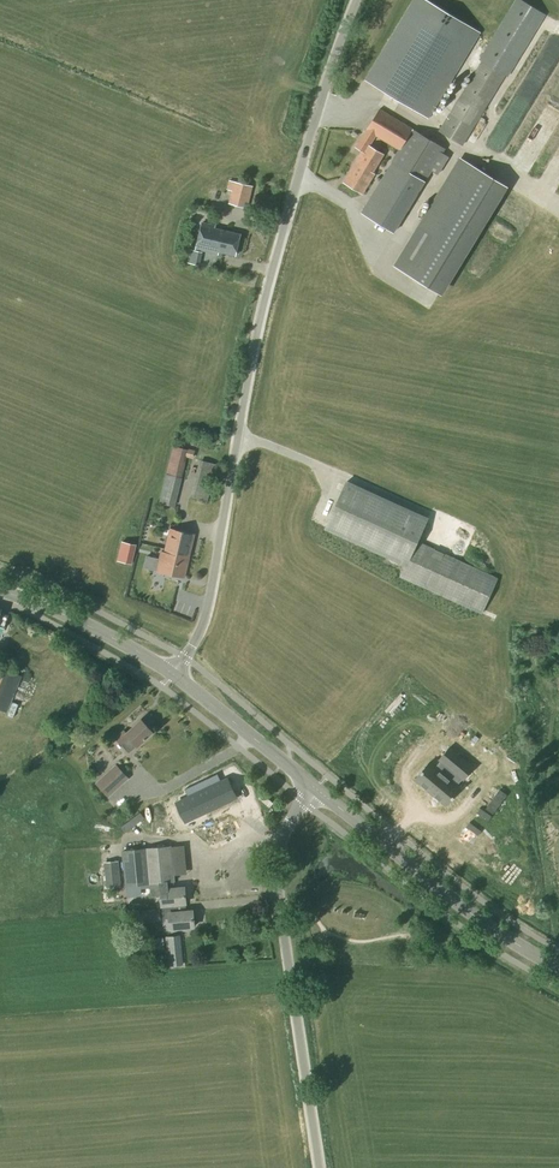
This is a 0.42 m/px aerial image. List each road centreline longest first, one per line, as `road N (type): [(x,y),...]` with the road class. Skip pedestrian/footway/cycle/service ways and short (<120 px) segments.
road 1 (unclassified): [(176,676),(198,637),(215,579),(283,225),(361,0)]
road 2 (unclassified): [(321,1167),(279,894),(285,828),(314,787)]
road 3 (tertiary): [(558,970),(436,888),(314,787)]
road 4 (tertiary): [(176,676),(0,588)]
road 5 (tertiary): [(314,787),(176,676)]

